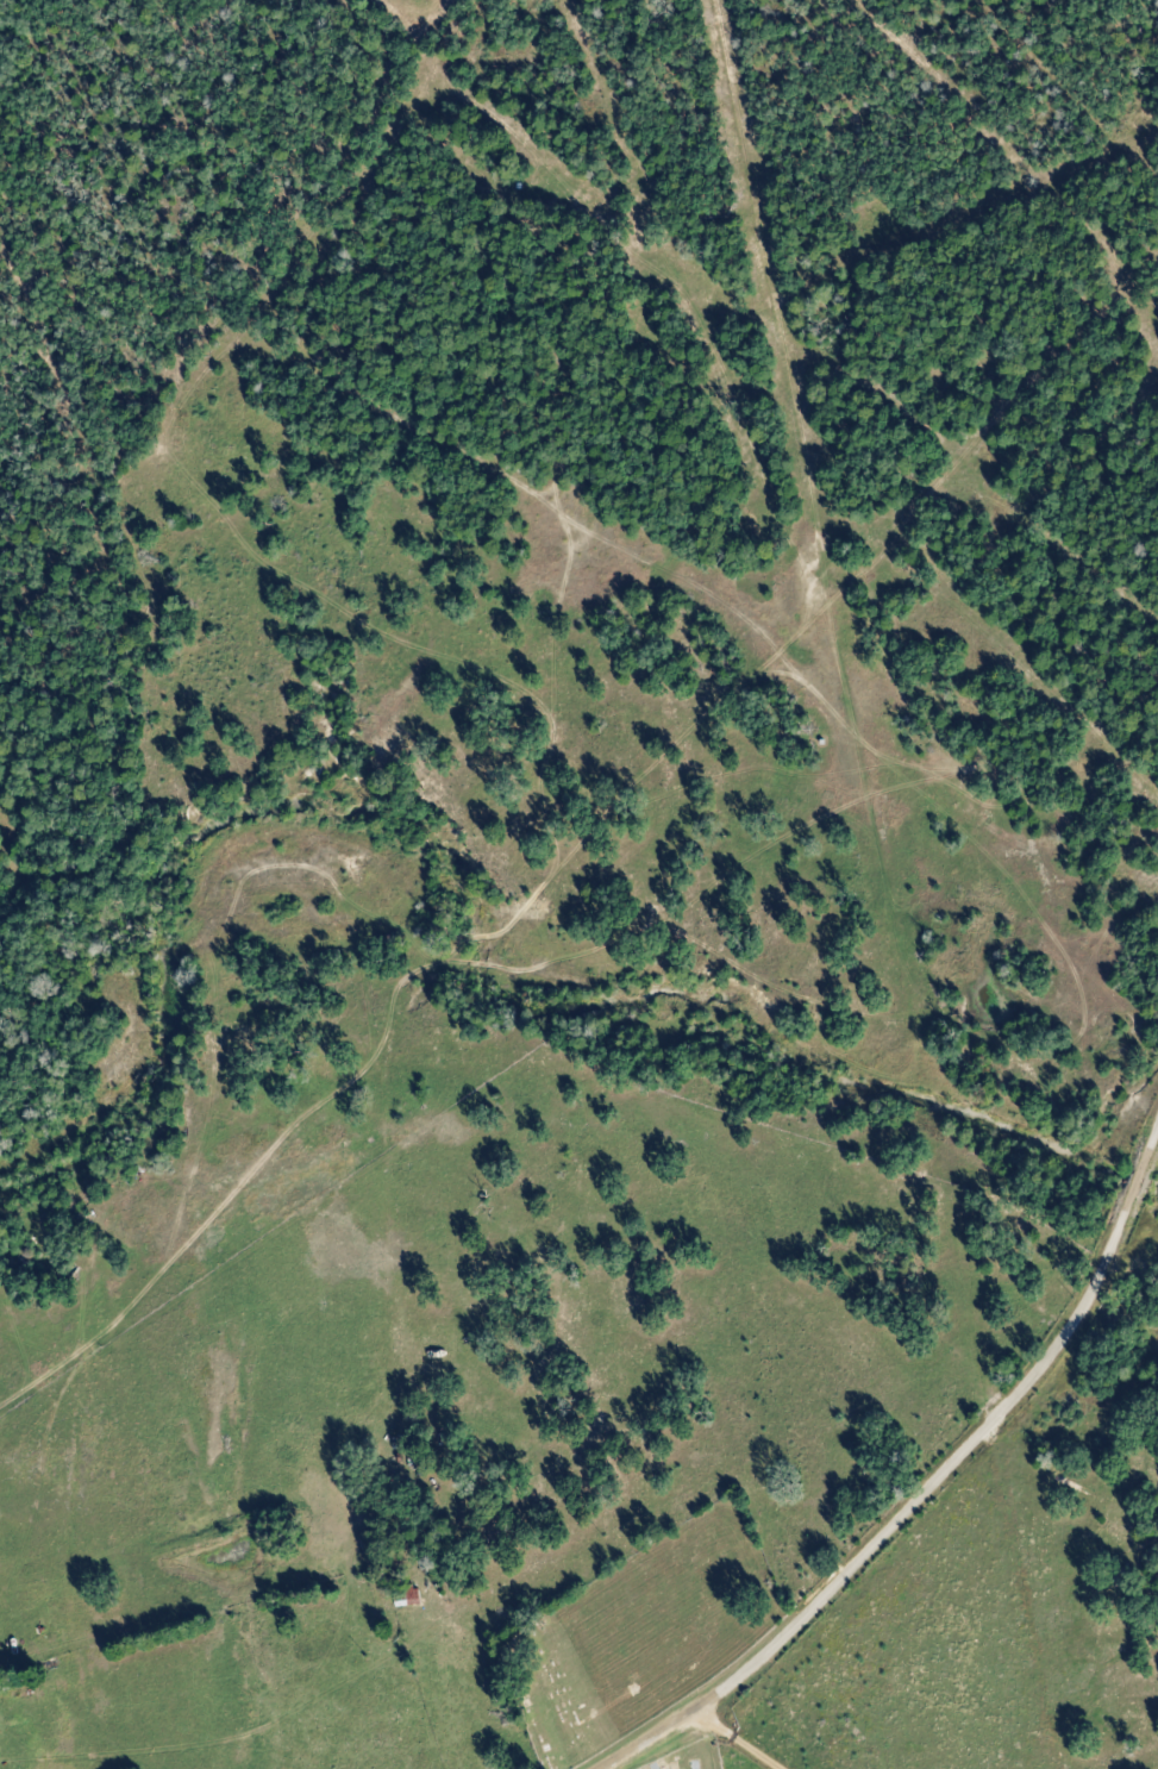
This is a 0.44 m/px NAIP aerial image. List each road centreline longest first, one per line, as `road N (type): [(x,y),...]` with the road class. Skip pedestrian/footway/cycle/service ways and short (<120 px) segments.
road 1 (residential): [(601,1768),(724,1689),(783,1638),(1026,1388),(1091,1300),(1157,1139)]

